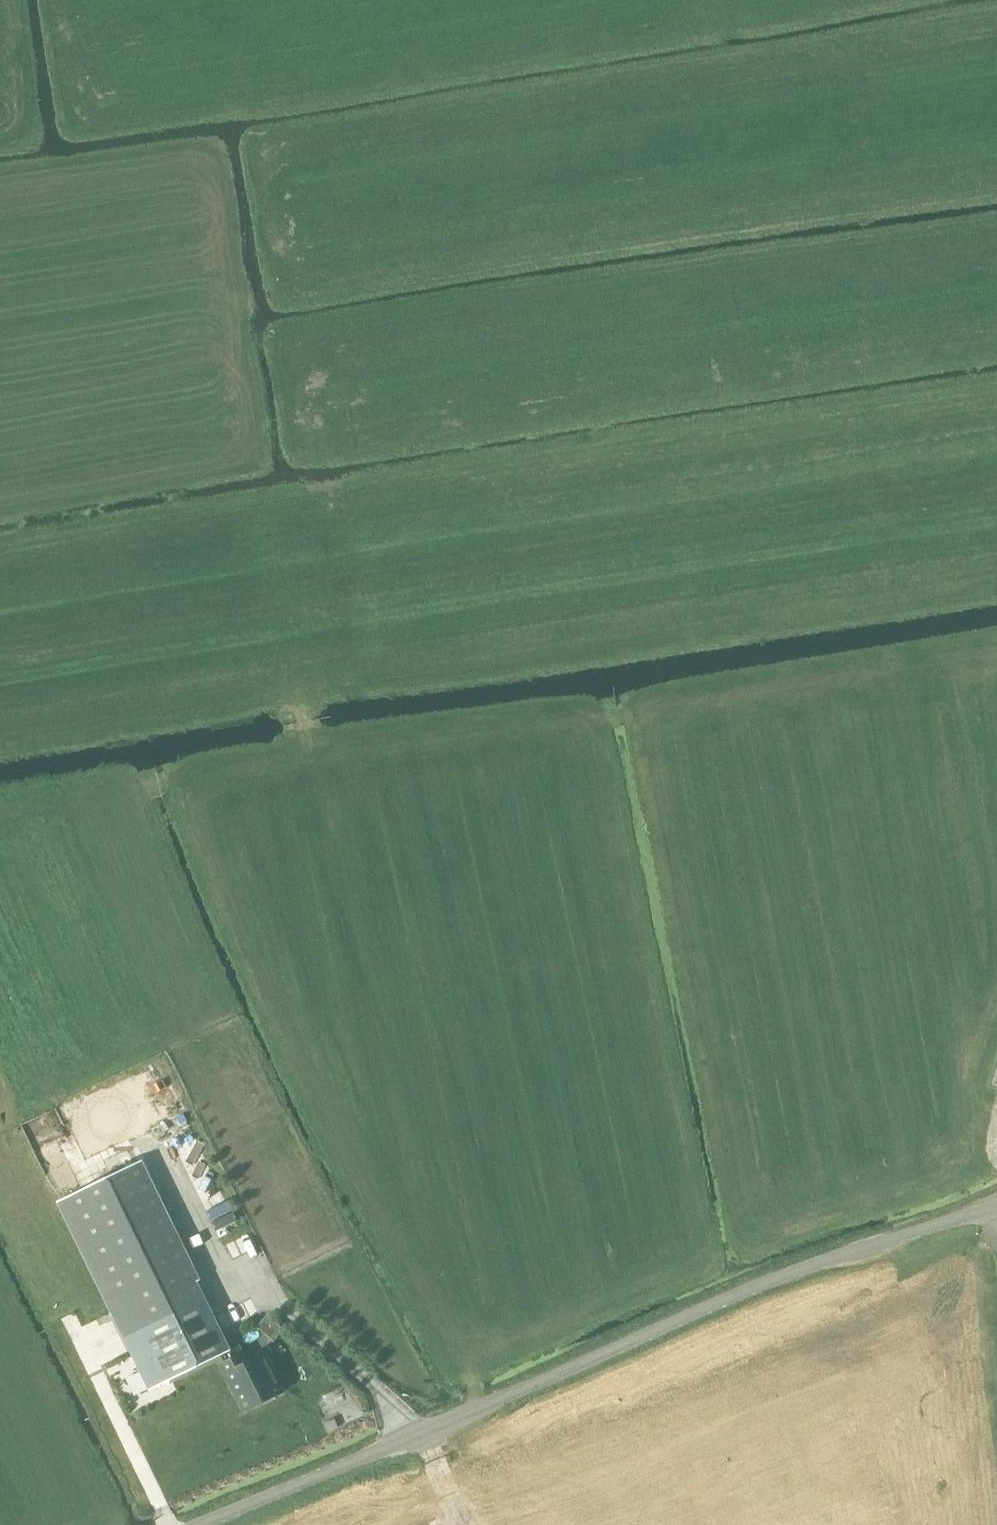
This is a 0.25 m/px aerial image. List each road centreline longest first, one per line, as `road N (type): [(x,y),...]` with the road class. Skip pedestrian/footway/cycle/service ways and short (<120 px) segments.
road 1 (unclassified): [(996,1209),(749,1292),(424,1434)]
road 2 (unclassified): [(195,1524),(424,1434)]

